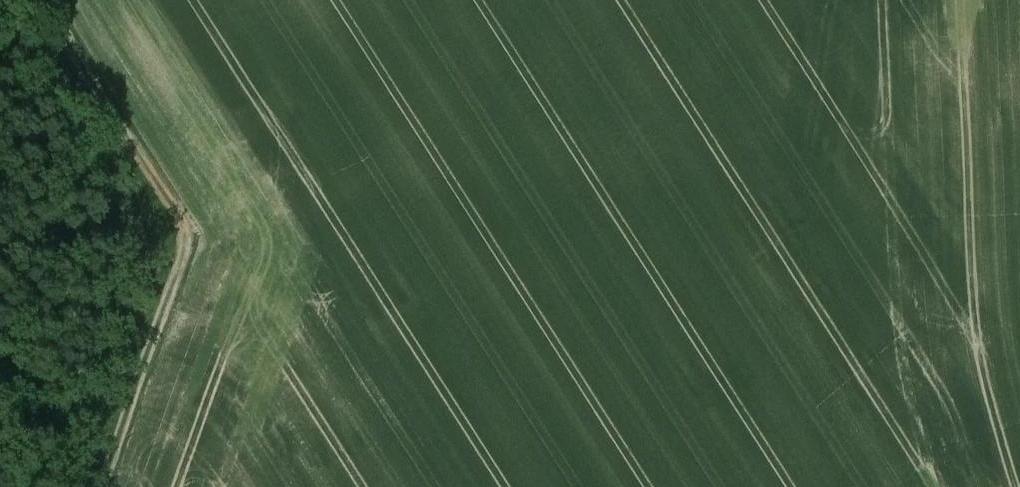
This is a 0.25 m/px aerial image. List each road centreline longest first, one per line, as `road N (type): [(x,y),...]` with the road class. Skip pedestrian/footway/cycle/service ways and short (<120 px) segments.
road 1 (track): [(106,486),(186,257),(47,0)]

